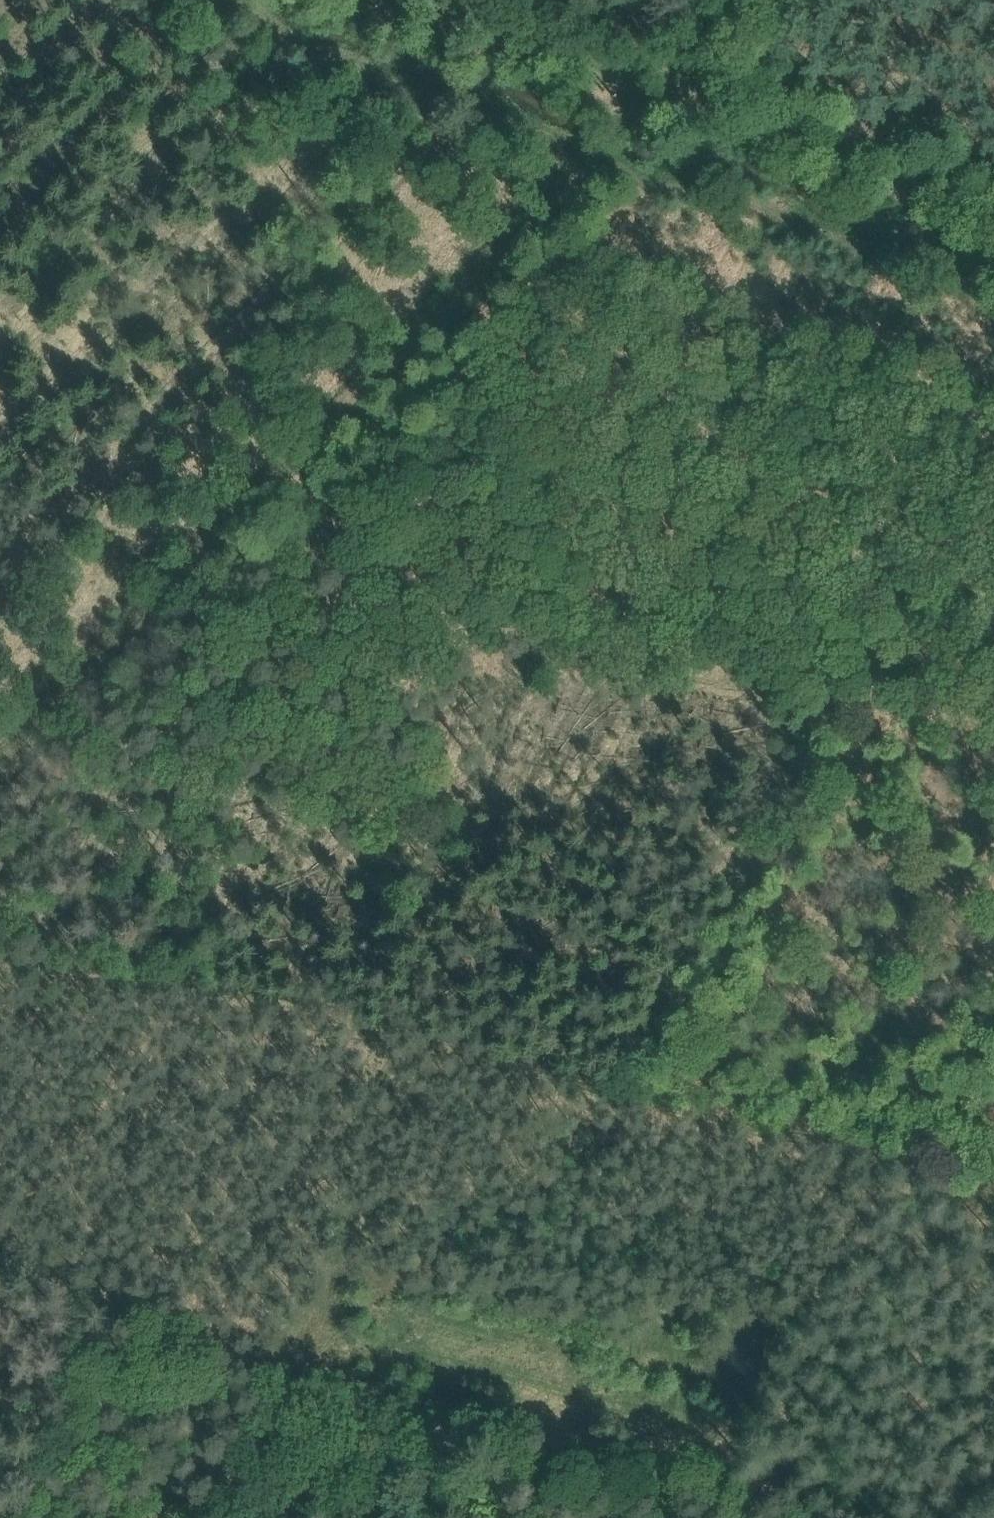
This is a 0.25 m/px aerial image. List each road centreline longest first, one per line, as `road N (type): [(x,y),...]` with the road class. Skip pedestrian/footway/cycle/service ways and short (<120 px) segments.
road 1 (track): [(993,224),(384,0)]

